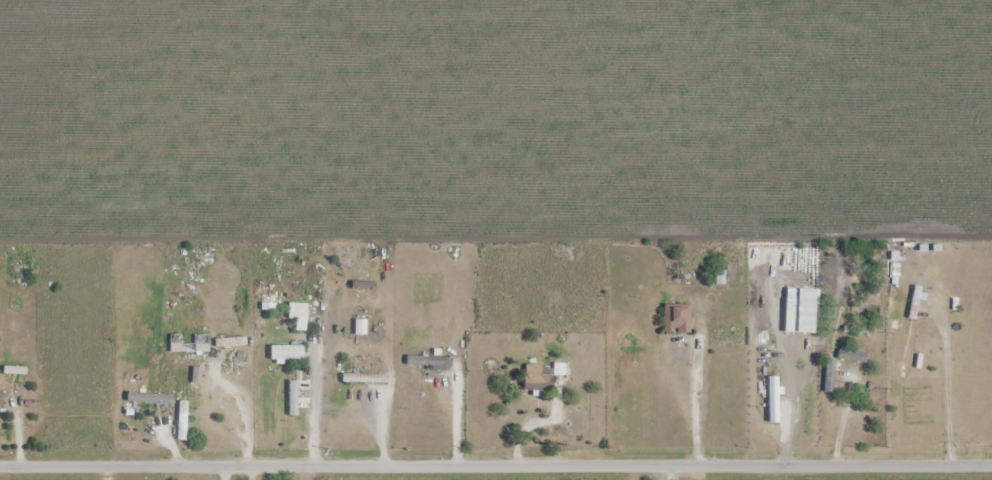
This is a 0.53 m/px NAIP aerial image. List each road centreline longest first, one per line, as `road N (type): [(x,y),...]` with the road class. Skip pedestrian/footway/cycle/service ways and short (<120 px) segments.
road 1 (residential): [(991,465),(0,466)]

